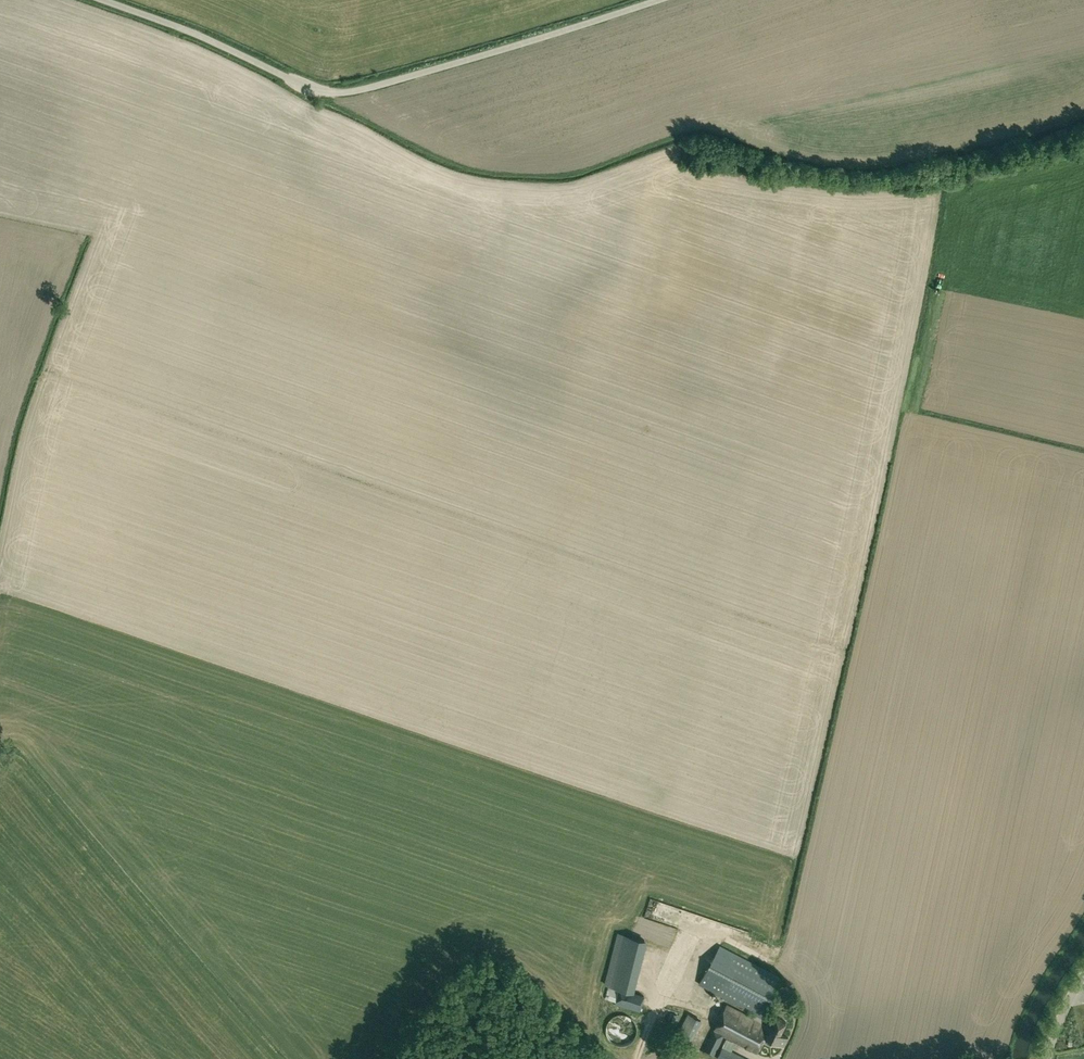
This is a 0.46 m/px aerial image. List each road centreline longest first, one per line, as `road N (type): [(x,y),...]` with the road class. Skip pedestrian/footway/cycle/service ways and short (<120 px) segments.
road 1 (unclassified): [(661,0),(461,63),(329,91),(100,0)]

